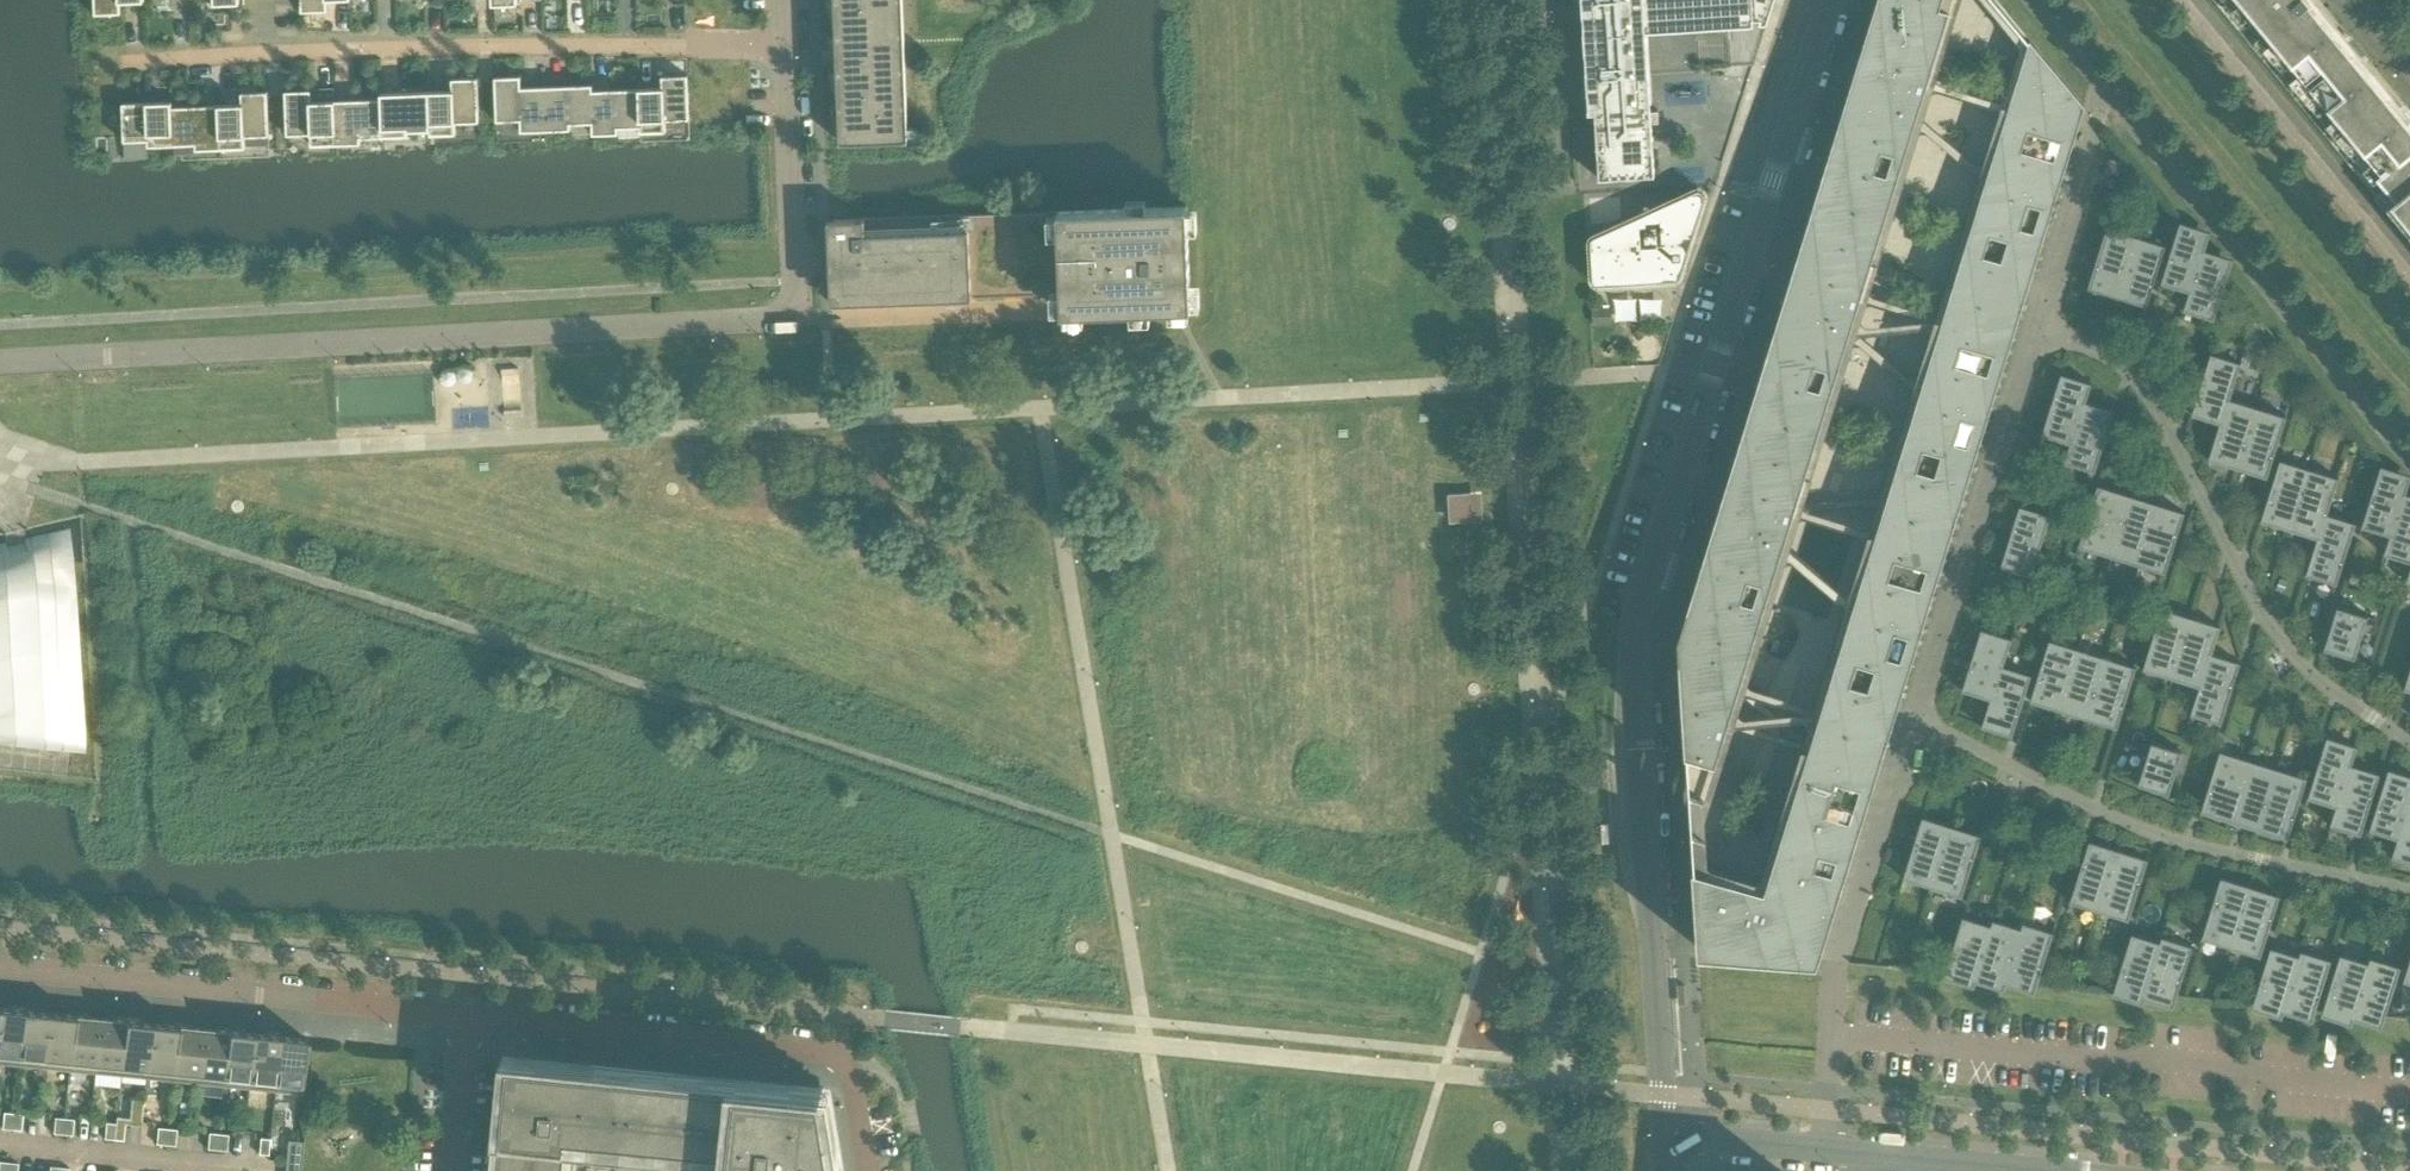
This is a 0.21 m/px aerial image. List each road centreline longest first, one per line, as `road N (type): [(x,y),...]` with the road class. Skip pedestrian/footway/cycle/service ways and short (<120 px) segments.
road 1 (residential): [(1829,0),(1642,632),(1669,1139)]
road 2 (unclassified): [(793,302),(763,318),(0,361)]
road 3 (residential): [(2409,745),(2291,652),(2134,377),(2094,349),(2031,328)]
road 4 (residential): [(1915,715),(2207,848),(2409,891)]
road 5 (residential): [(784,39),(265,53)]
road 6 (residential): [(867,1170),(852,1082),(824,1055),(469,1017)]
road 7 (residential): [(469,1017),(0,972)]
road 8 (residential): [(1915,715),(2031,328)]
road 9 (residential): [(1834,1037),(1838,975),(1915,715)]
road 10 (residential): [(793,302),(784,39)]
road 11 (residential): [(2031,328),(2101,93)]
road 12 (residential): [(2009,1170),(1826,1154)]
road 13 (residential): [(1826,1154),(1669,1139)]
road 14 (residential): [(453,1170),(469,1017)]
road 15 (residential): [(265,53),(140,57)]

